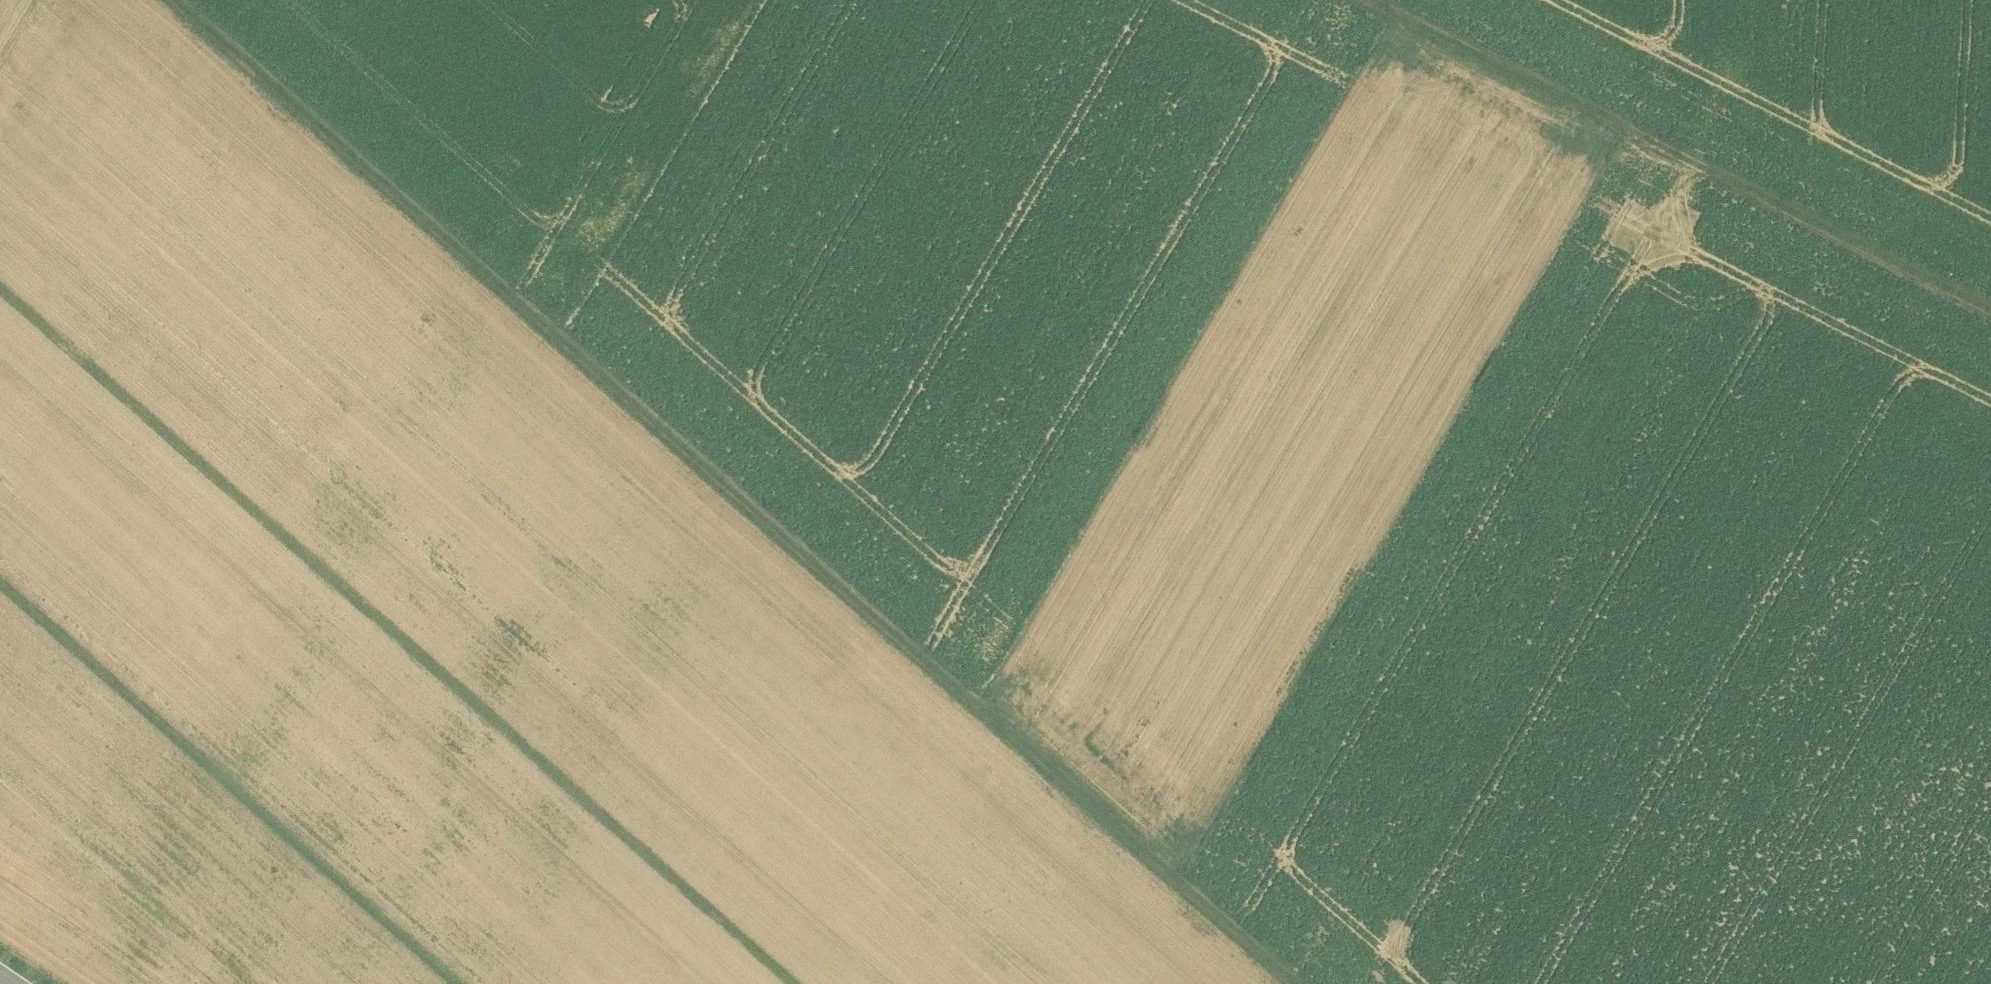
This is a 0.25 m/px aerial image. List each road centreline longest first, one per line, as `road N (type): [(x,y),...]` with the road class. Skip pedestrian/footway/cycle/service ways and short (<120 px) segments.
road 1 (track): [(1301,983),(184,0)]
road 2 (track): [(1990,305),(1376,0)]

